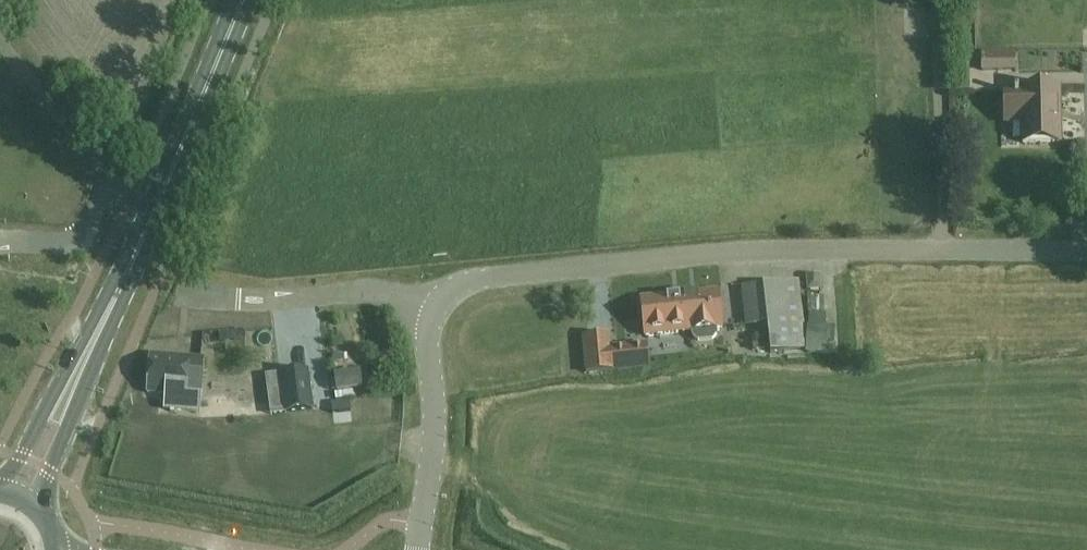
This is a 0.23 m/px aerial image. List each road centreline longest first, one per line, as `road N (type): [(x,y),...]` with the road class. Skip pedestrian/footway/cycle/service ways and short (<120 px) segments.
road 1 (unclassified): [(429,309),(471,279),(710,253),(1086,249)]
road 2 (primary): [(19,489),(156,203)]
road 3 (unclassified): [(183,291),(280,299),(373,290),(429,309)]
road 4 (unclassified): [(417,549),(432,453),(429,309)]
road 5 (primary): [(156,203),(241,0)]
road 6 (unclassified): [(108,177),(0,39)]
road 7 (unclassified): [(0,242),(76,240),(108,177)]

